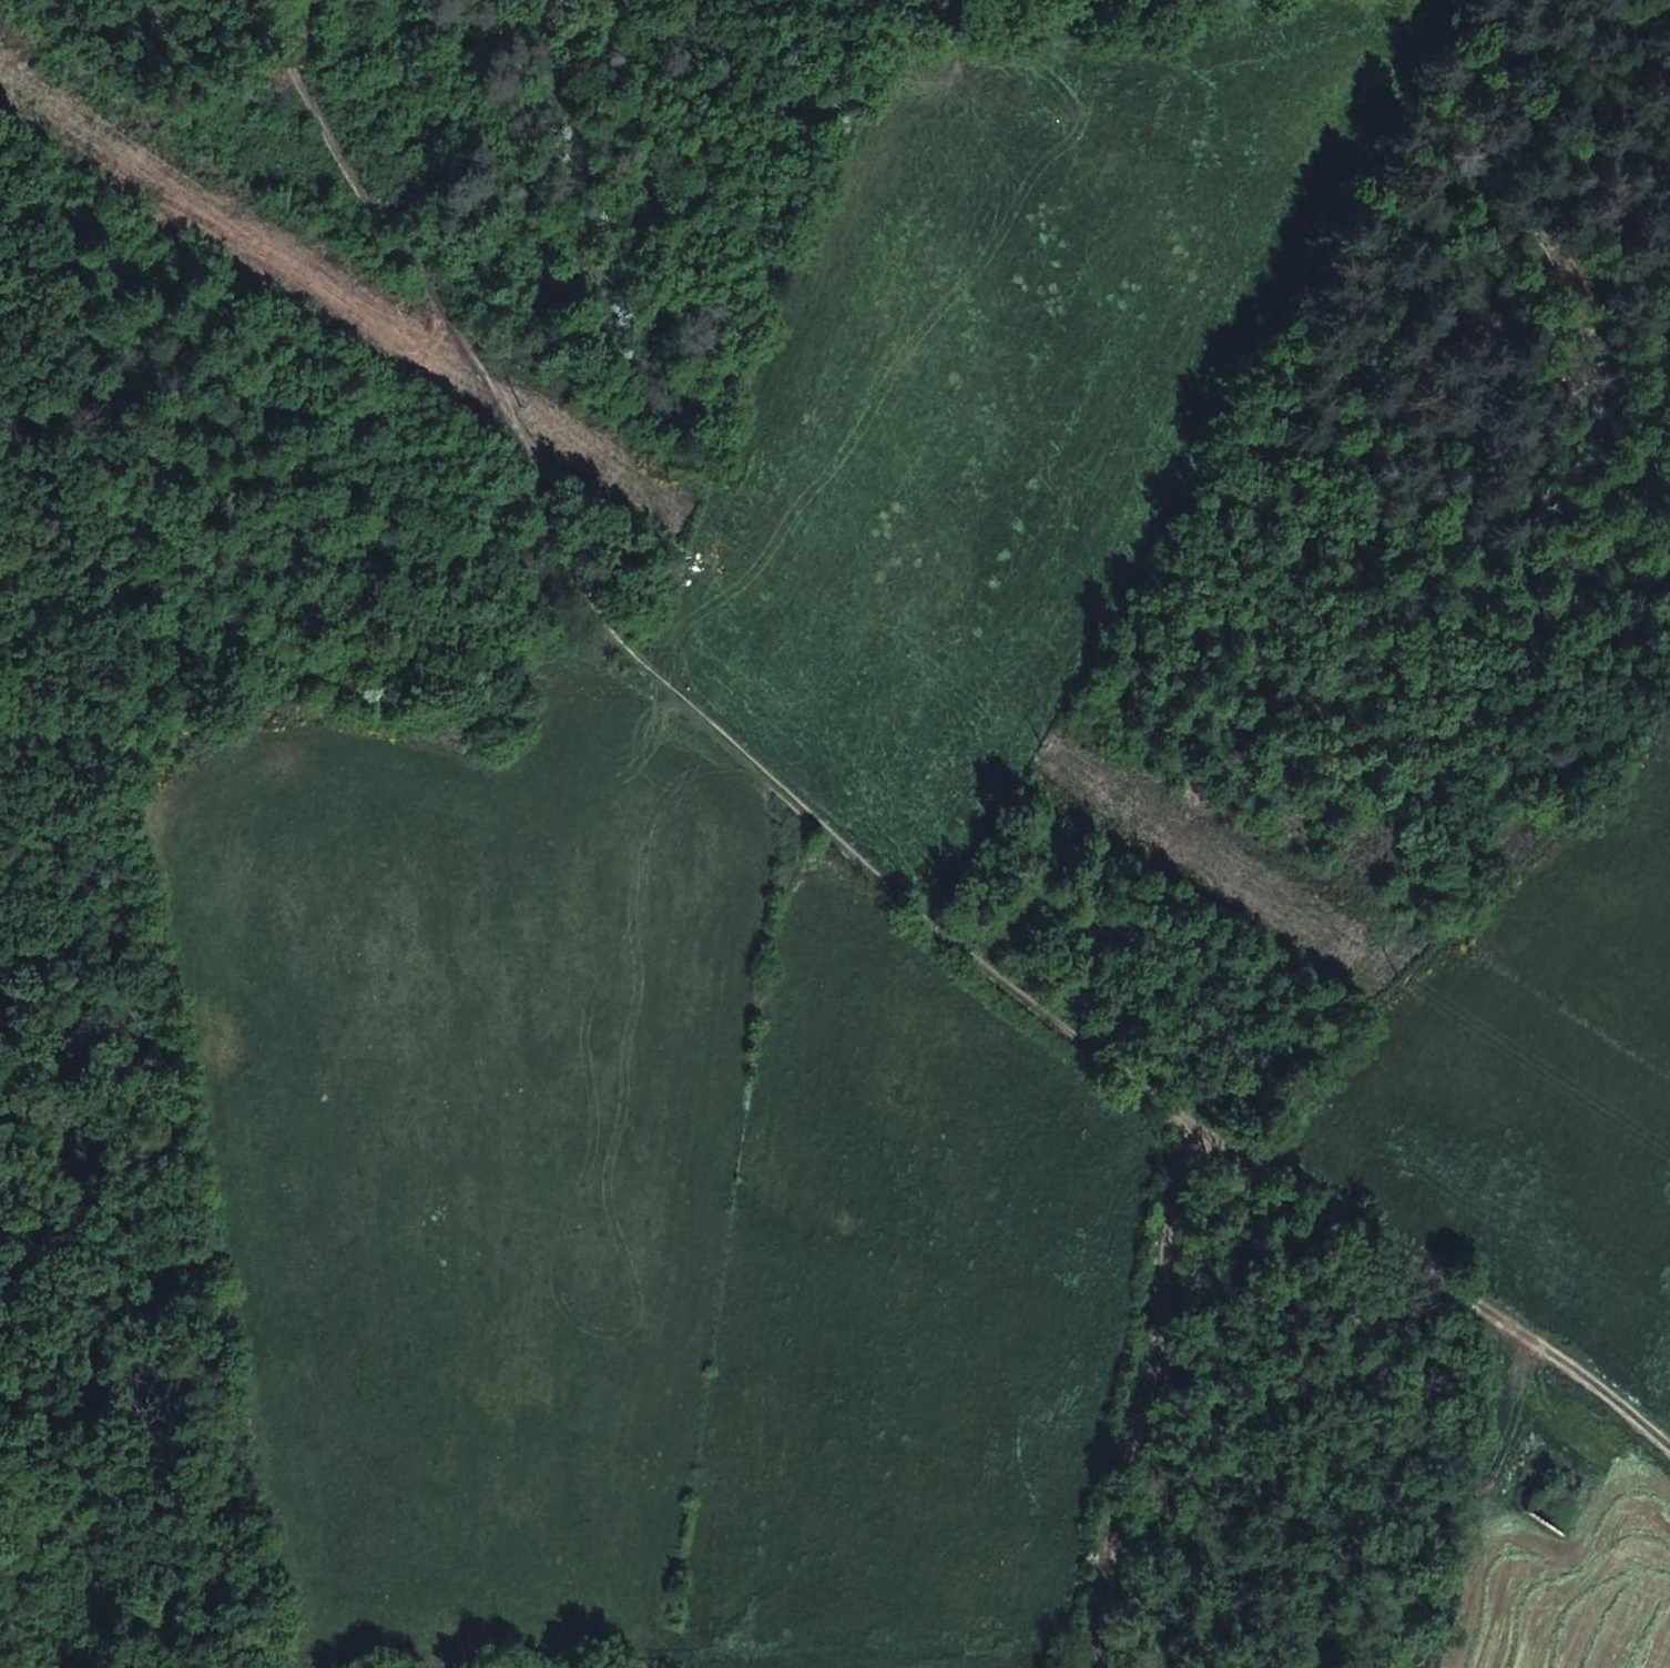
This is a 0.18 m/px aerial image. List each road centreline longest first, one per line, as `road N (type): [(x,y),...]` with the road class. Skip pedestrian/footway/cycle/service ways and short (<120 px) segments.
road 1 (track): [(1669,1448),(1561,1358),(1195,1128),(957,946),(665,683),(594,588),(521,434),(375,187),(261,31),(208,0)]
road 2 (track): [(1095,1667),(1195,1128)]

